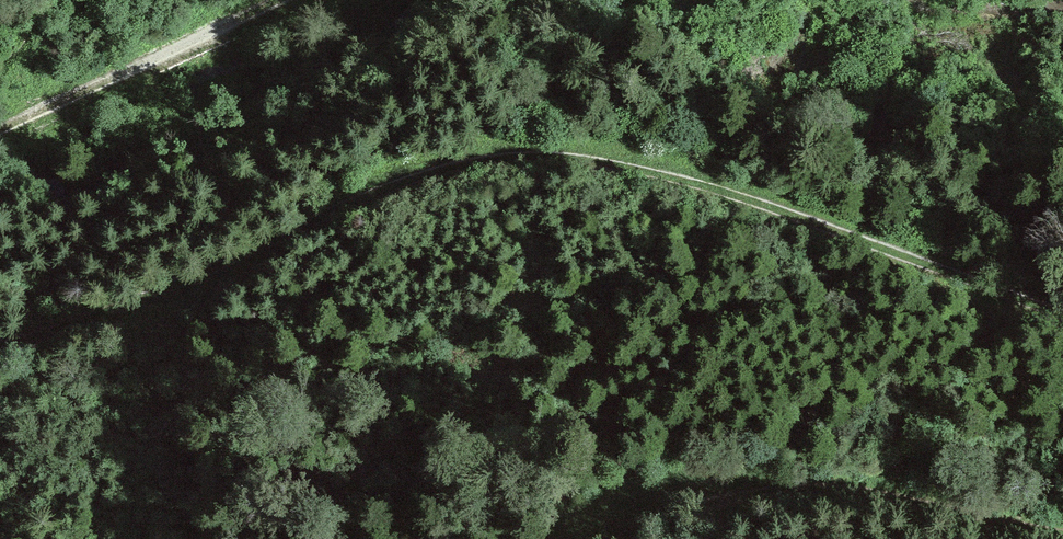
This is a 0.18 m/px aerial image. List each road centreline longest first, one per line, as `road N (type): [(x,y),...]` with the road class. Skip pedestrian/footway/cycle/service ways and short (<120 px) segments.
road 1 (track): [(0,337),(136,297),(366,188),(495,154),(542,153),(752,199),(1062,311)]
road 2 (track): [(1062,538),(840,490),(699,505),(641,520),(615,538)]
road 3 (track): [(260,0),(0,127)]

